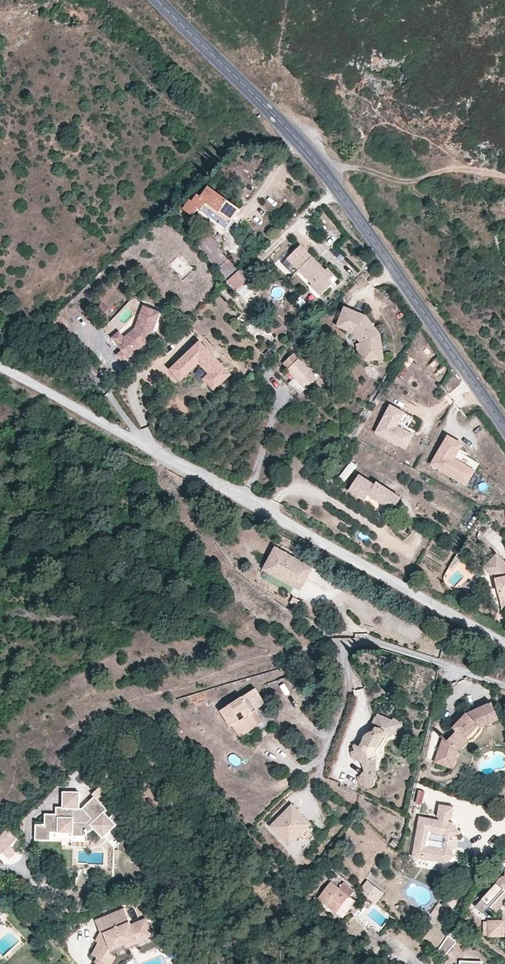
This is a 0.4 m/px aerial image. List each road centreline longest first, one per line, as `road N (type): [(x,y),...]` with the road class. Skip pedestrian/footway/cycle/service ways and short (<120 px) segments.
road 1 (unclassified): [(0,366),(504,645)]
road 2 (tertiary): [(504,428),(331,183),(155,0)]
road 3 (residential): [(351,691),(340,644),(363,641),(504,685)]
road 4 (track): [(331,183),(338,166),(349,165),(403,179),(461,167),(504,178)]
road 5 (track): [(188,684),(297,648),(340,644)]

